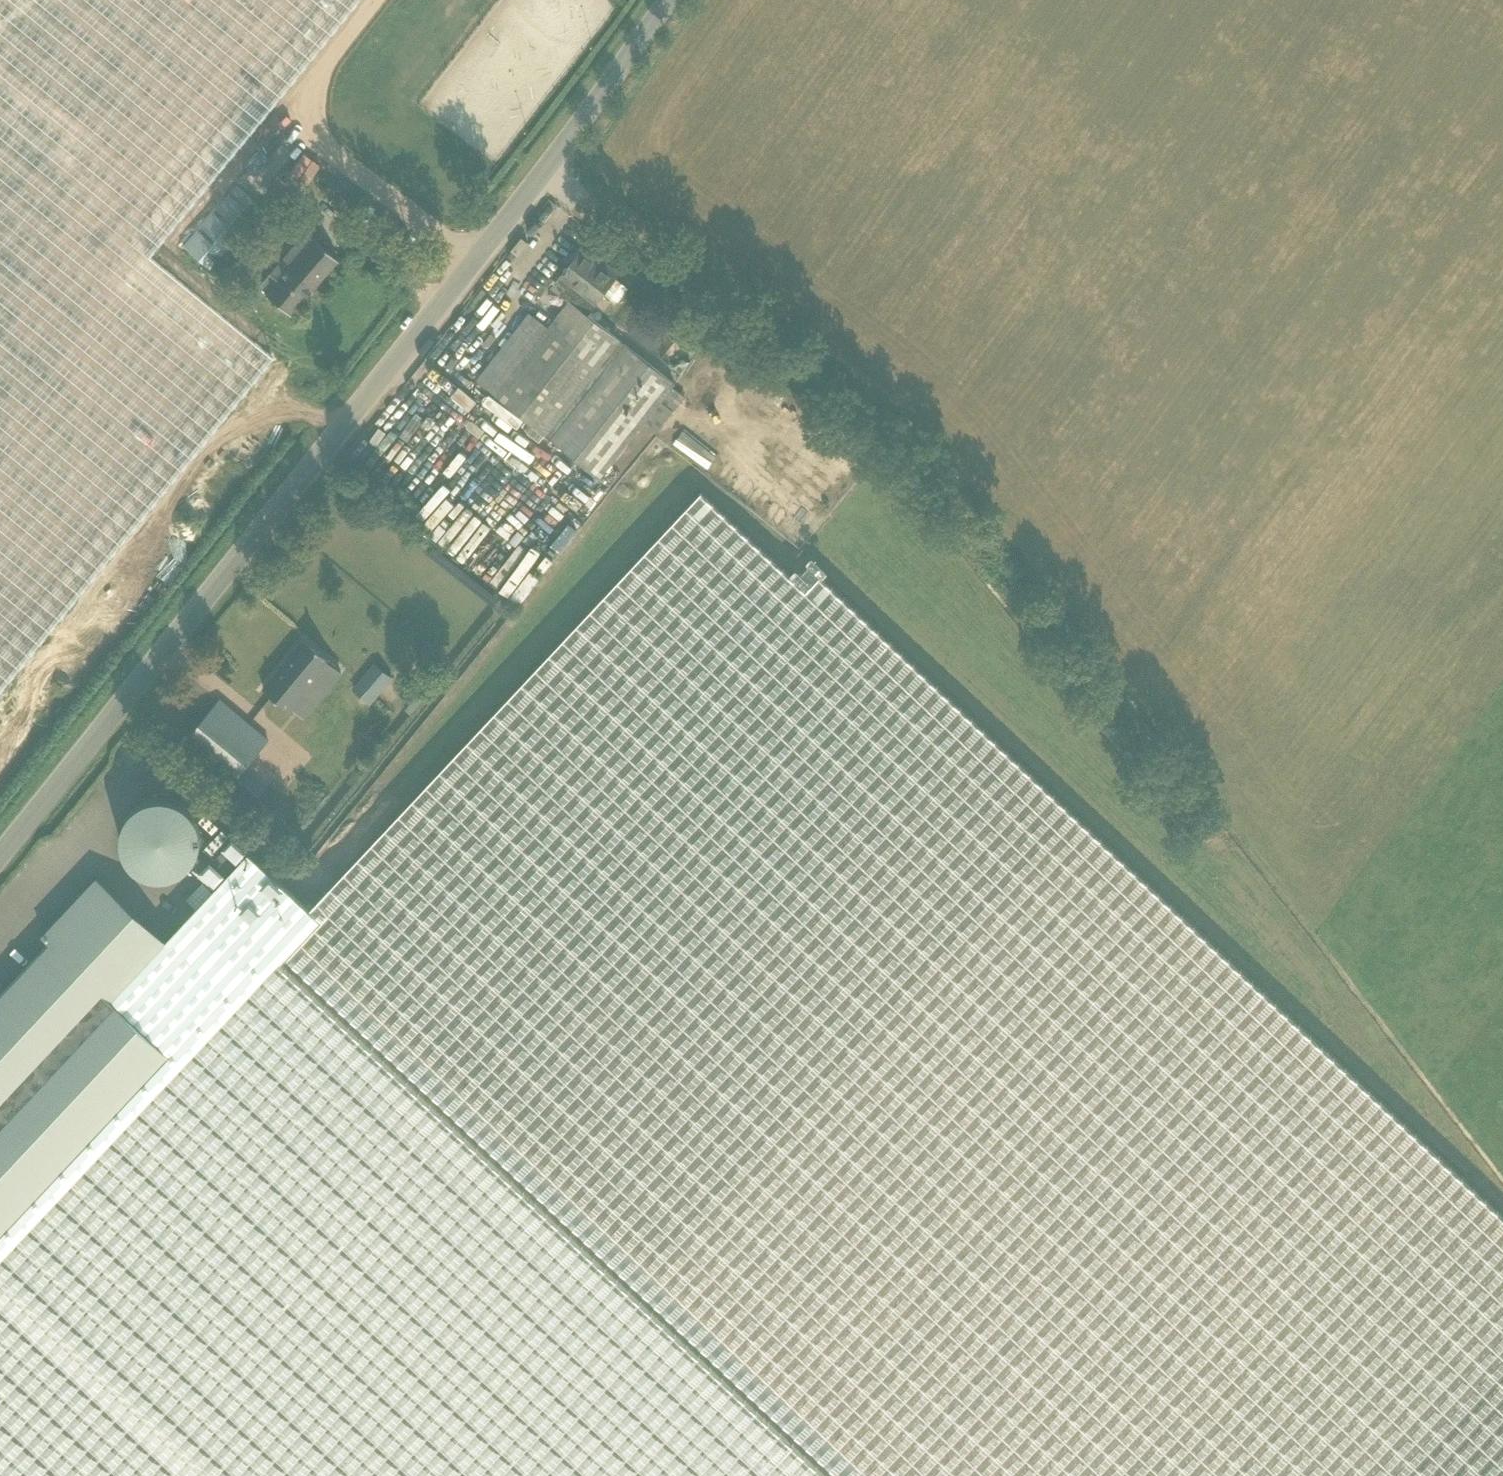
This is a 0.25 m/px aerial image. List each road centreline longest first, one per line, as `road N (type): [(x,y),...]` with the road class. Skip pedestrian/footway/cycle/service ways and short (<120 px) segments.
road 1 (unclassified): [(0,857),(550,170),(670,0)]

